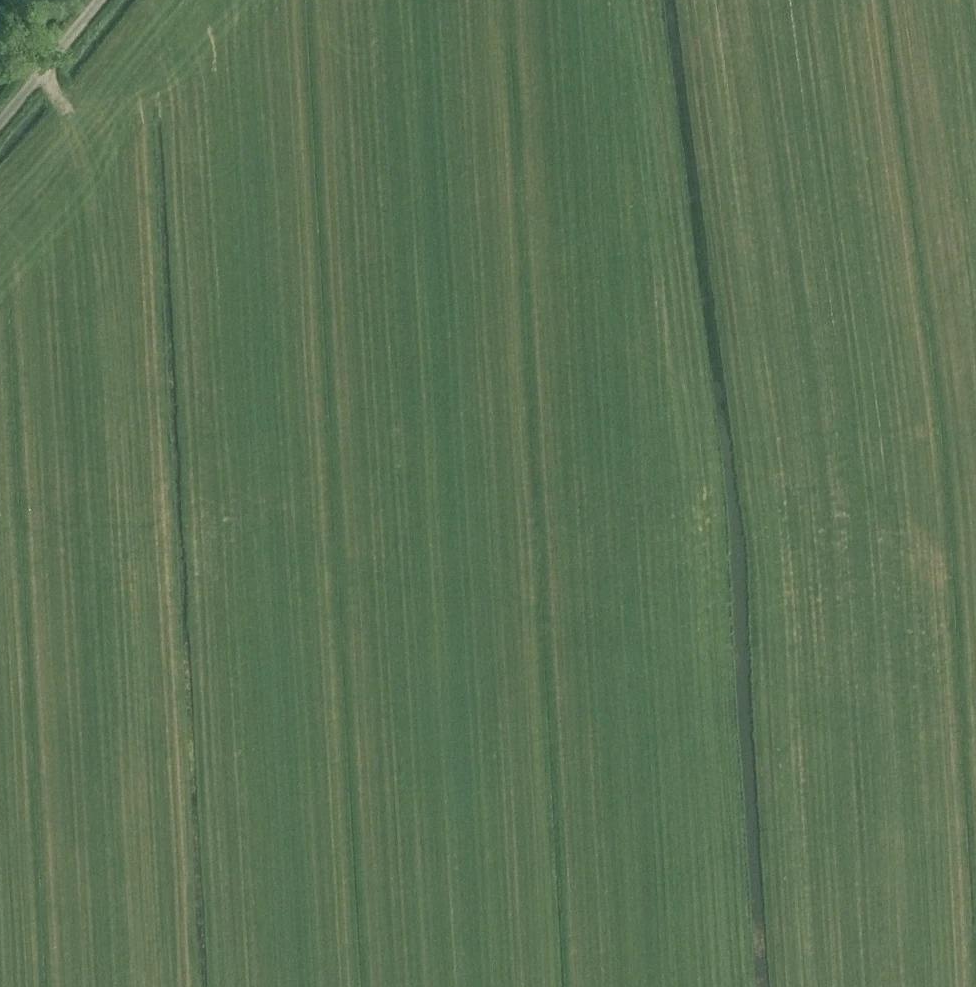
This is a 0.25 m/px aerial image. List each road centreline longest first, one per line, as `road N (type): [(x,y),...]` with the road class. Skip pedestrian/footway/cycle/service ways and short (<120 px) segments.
road 1 (unclassified): [(0,122),(100,0)]

